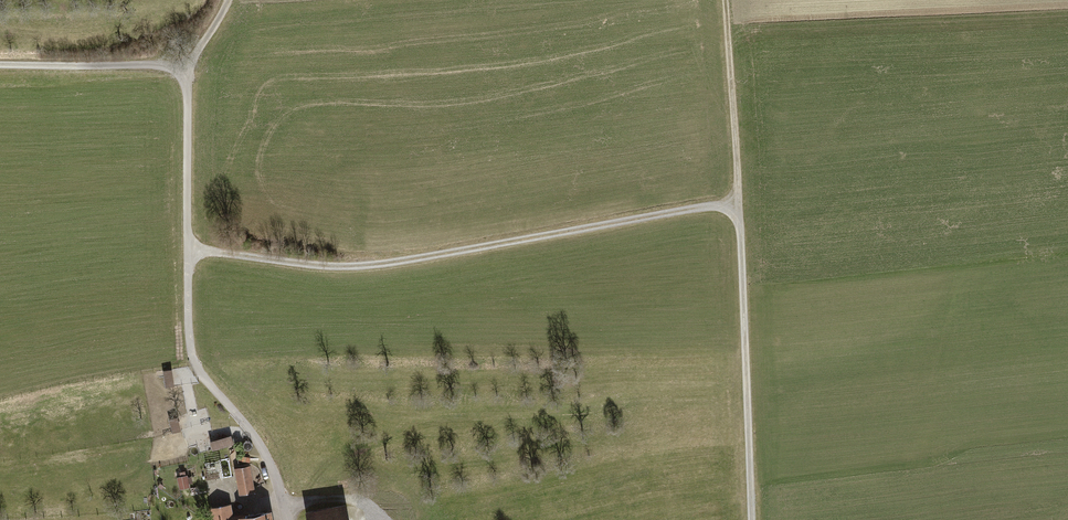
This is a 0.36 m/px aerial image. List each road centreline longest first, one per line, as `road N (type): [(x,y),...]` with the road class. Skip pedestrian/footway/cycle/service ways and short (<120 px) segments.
road 1 (track): [(189,247),(351,268),(739,203)]
road 2 (track): [(751,519),(726,0)]
road 3 (track): [(186,77),(189,336),(196,365)]
road 4 (track): [(0,64),(161,65),(186,77)]
road 5 (residential): [(196,365),(266,454),(287,519)]

